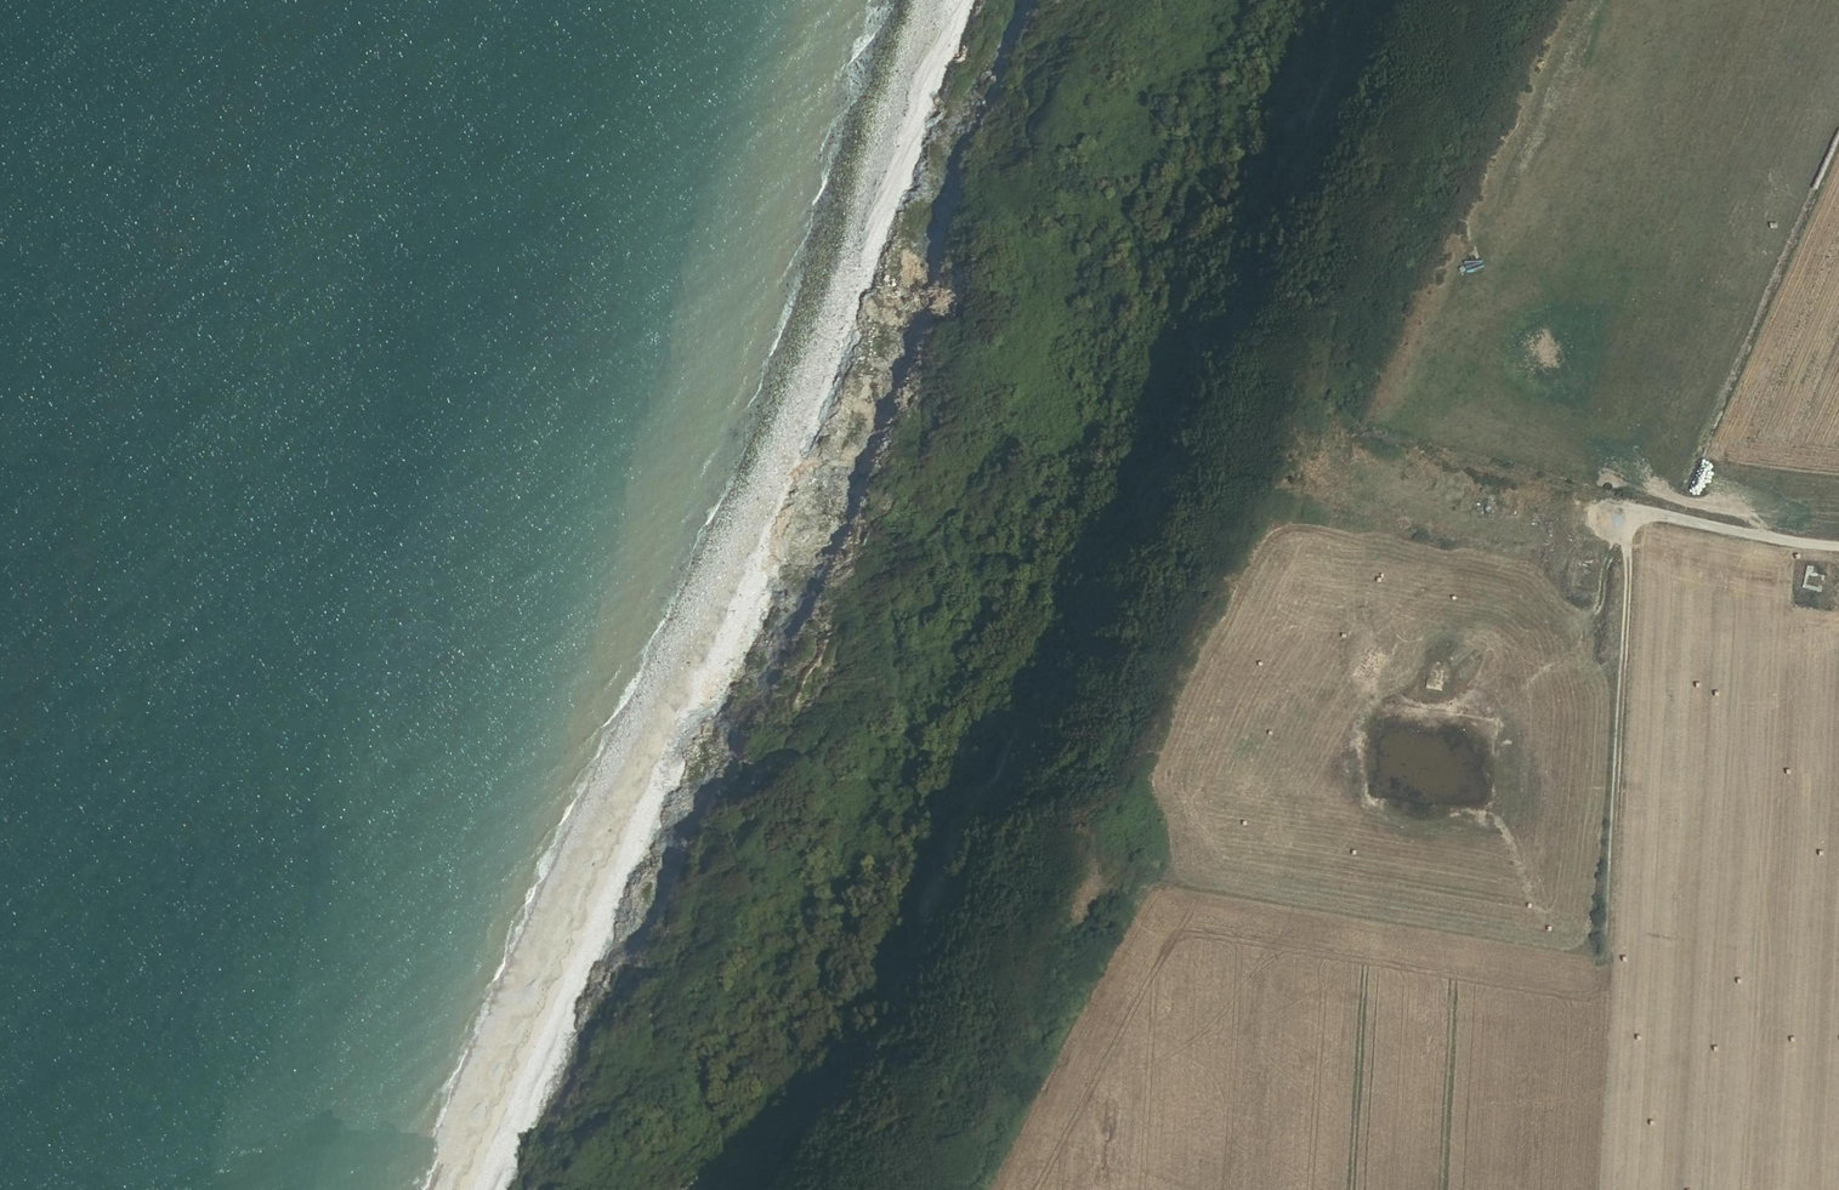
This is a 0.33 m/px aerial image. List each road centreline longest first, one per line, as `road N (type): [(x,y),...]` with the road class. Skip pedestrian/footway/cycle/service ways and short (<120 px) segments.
road 1 (track): [(1604,944),(1627,528)]
road 2 (unclassified): [(1501,501),(1600,529),(1627,528),(1636,511),(1838,552)]

